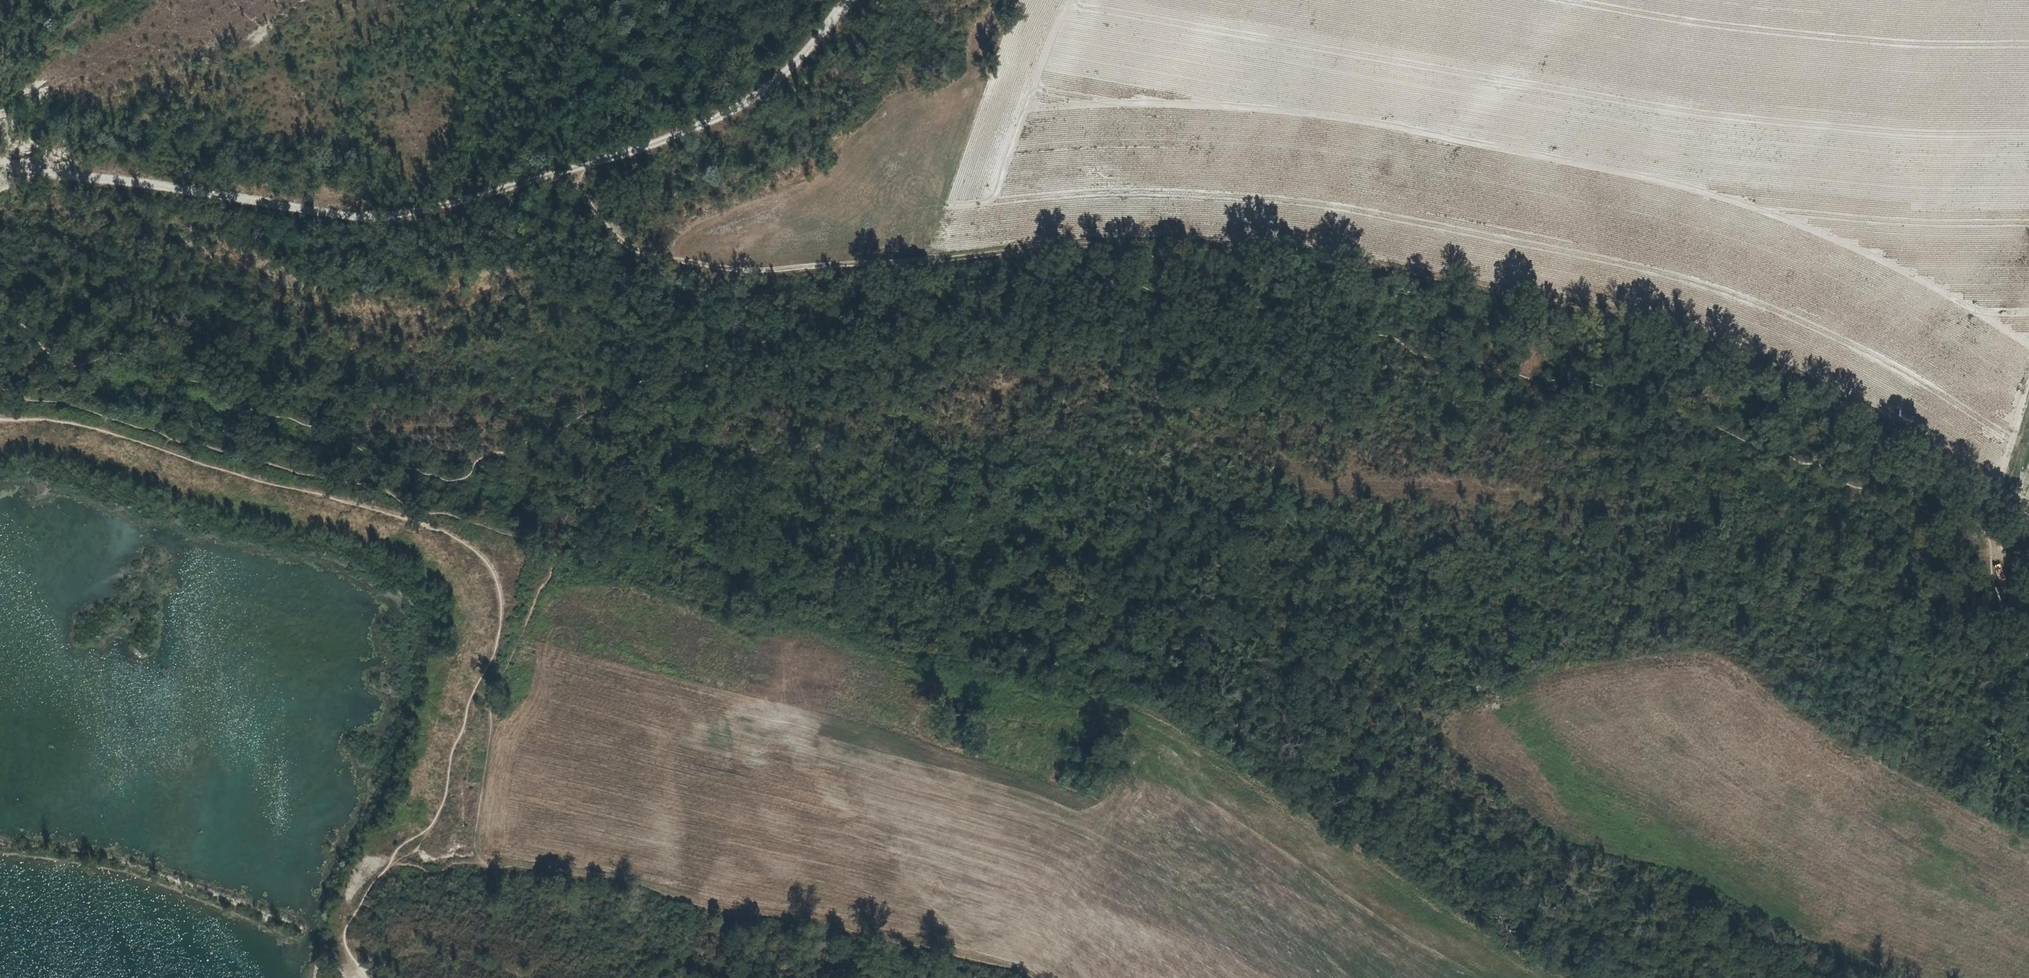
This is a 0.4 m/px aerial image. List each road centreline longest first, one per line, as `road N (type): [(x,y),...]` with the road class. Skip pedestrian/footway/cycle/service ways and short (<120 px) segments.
road 1 (track): [(0,158),(59,175),(325,214),(416,214),(573,168)]
road 2 (track): [(849,0),(806,50),(720,118),(573,168)]

